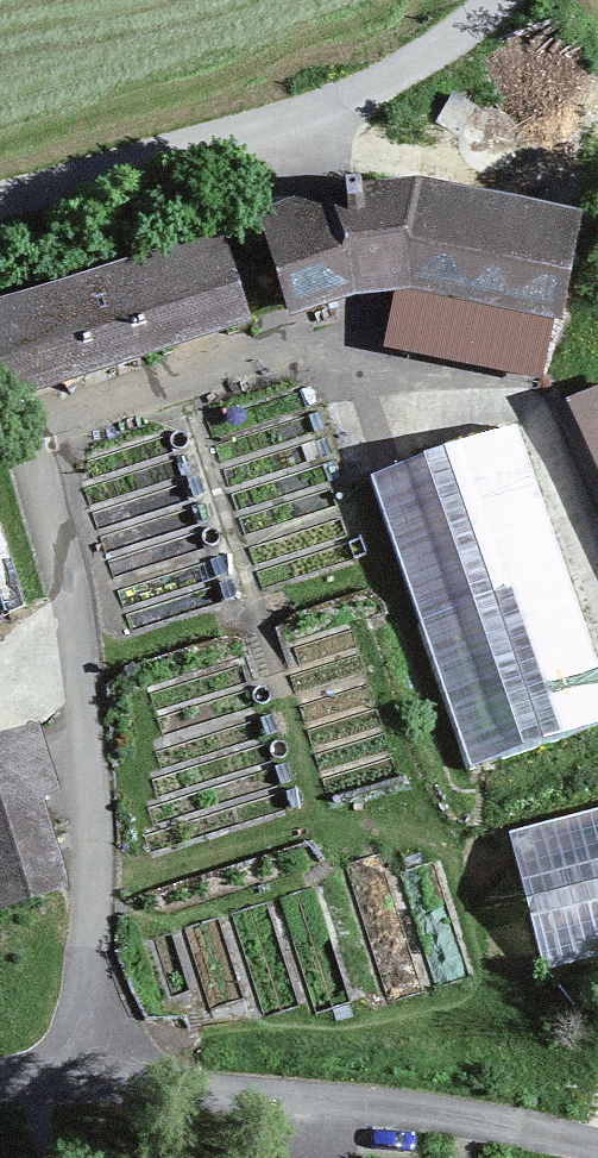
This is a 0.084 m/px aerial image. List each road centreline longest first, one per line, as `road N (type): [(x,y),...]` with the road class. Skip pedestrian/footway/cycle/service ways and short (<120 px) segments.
road 1 (unclassified): [(0,208),(301,110),(493,0)]

